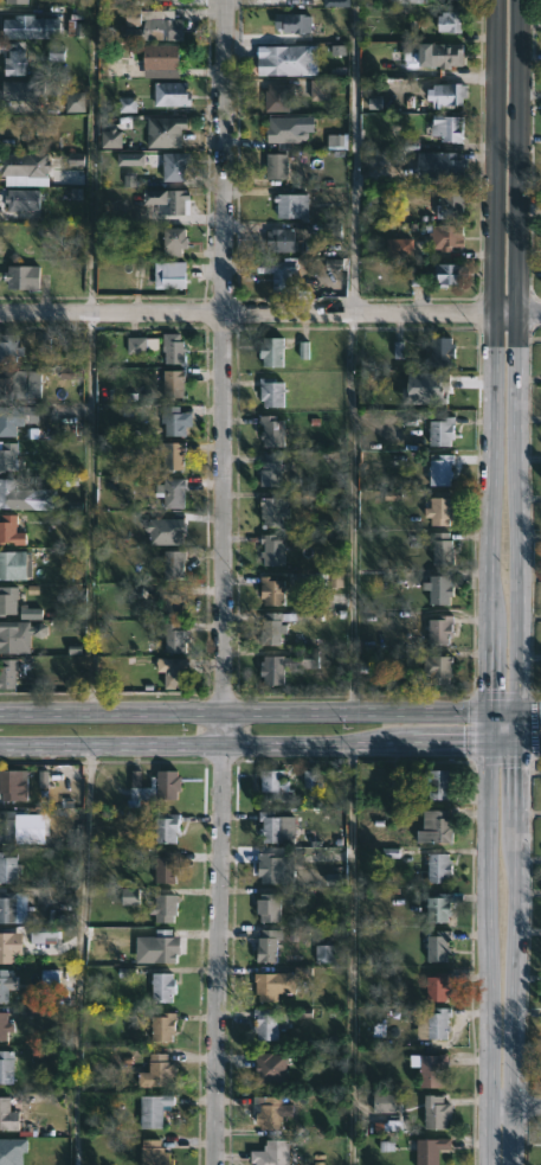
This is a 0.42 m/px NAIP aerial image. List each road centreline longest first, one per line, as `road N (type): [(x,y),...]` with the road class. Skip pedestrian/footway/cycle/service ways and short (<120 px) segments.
road 1 (residential): [(226,0),(214,1164)]
road 2 (secondary): [(516,743),(517,0)]
road 3 (secondary): [(491,0),(484,711)]
road 4 (tertiary): [(0,313),(540,314)]
road 5 (secondary): [(484,711),(0,711)]
road 6 (secondary): [(484,711),(487,1164)]
road 7 (secondary): [(508,1164),(516,743)]
road 8 (secondary): [(0,743),(411,742)]

